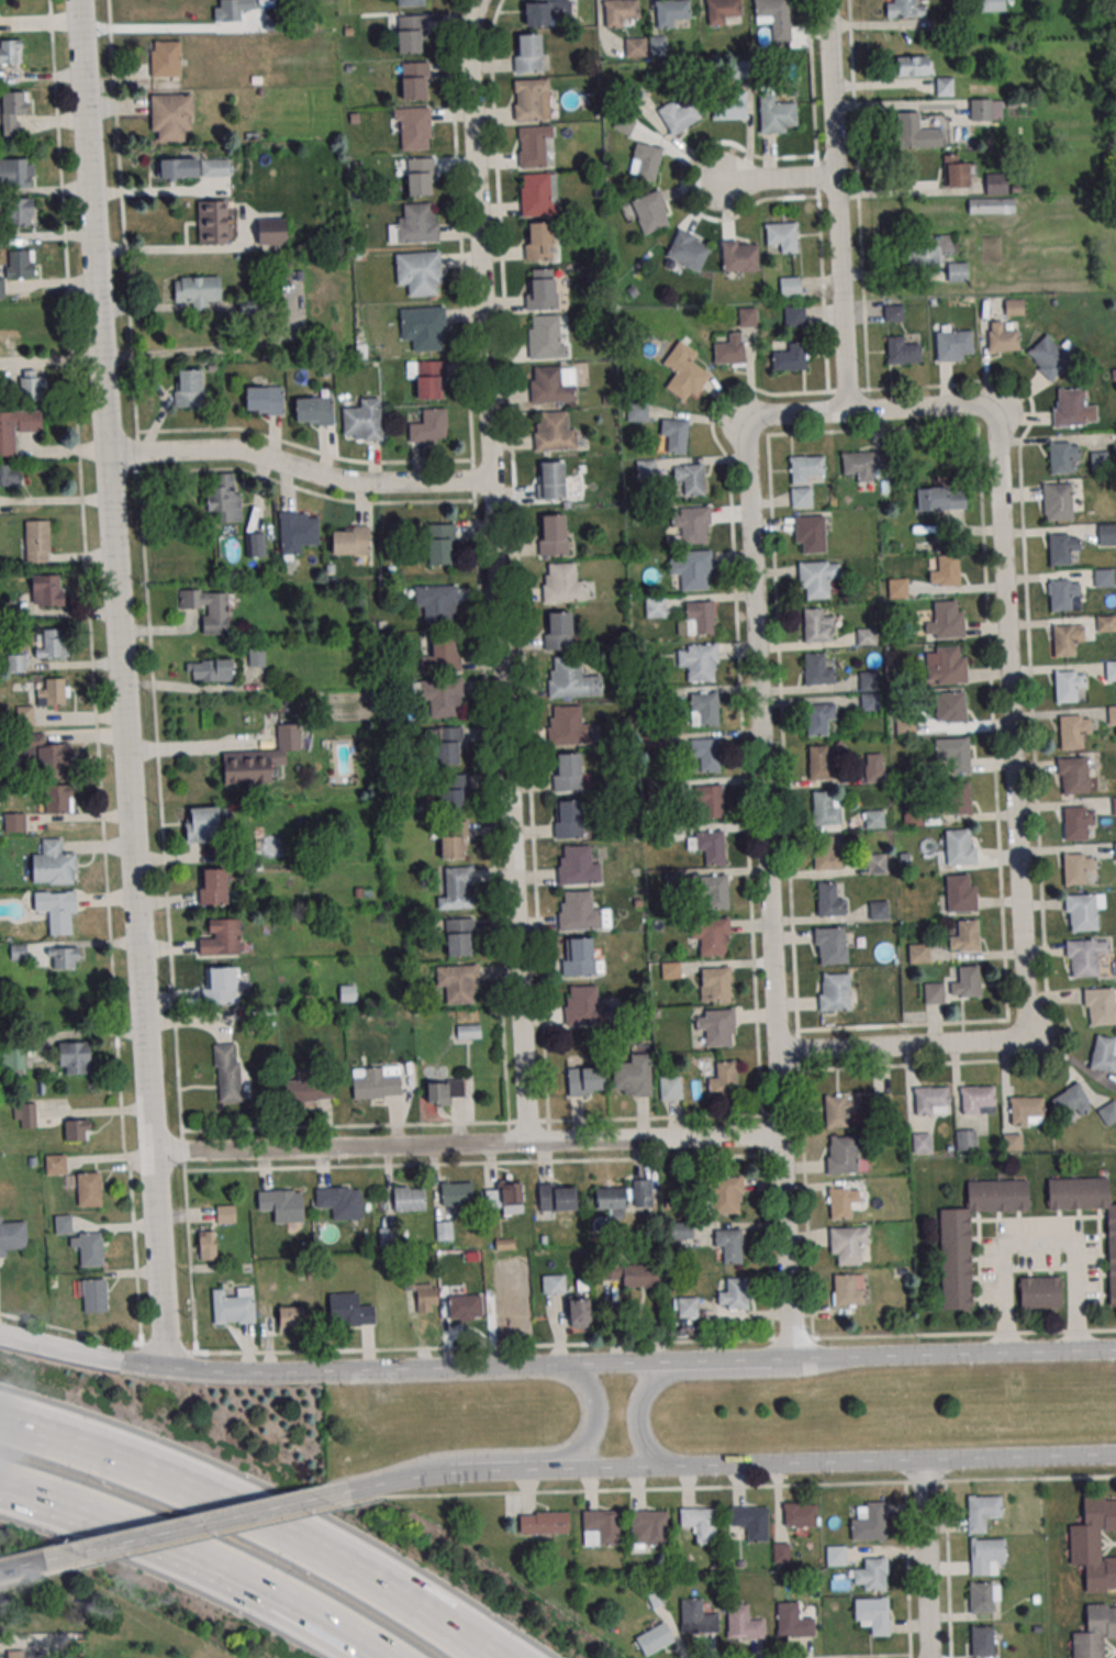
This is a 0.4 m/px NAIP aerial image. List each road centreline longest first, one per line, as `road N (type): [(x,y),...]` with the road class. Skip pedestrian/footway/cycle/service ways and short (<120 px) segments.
road 1 (residential): [(779,1053),(1001,1042),(1022,1033),(1027,1017),(997,421),(976,405),(850,412)]
road 2 (residential): [(168,1368),(111,450)]
road 3 (residential): [(779,1053),(749,441),(768,416),(850,412)]
road 4 (residential): [(528,1140),(493,481)]
road 5 (motorway): [(489,1657),(258,1524),(0,1428)]
road 6 (residential): [(493,481),(476,104),(483,0)]
road 7 (residential): [(111,450),(79,0)]
road 8 (motorway): [(0,1485),(200,1560),(382,1657)]
road 9 (secondary): [(571,1365),(168,1368)]
road 10 (residential): [(111,450),(221,449),(353,482),(493,481)]
road 11 (residential): [(154,1153),(528,1140)]
road 12 (secondary): [(1115,1349),(793,1358)]
road 13 (secondary): [(373,1487),(434,1461),(548,1456),(583,1446),(598,1409),(571,1365)]
road 14 (secondary): [(857,1357),(794,1371),(651,1383),(639,1404),(641,1436),(671,1467)]
road 15 (residential): [(528,1140),(783,1135)]
road 16 (secondary): [(74,1554),(321,1498)]
road 17 (secondary): [(671,1467),(923,1460)]
road 18 (residential): [(850,412),(838,176)]
road 19 (residential): [(793,1358),(783,1135)]
road 20 (secondary): [(459,1472),(671,1467)]
road 21 (secondary): [(773,1359),(571,1365)]
road 22 (residential): [(931,1657),(923,1460)]
road 23 (secondary): [(923,1460),(1115,1453)]
road 24 (residential): [(838,176),(829,0)]
road 25 (secondary): [(168,1368),(0,1334)]
road 26 (secondary): [(321,1498),(459,1472)]

